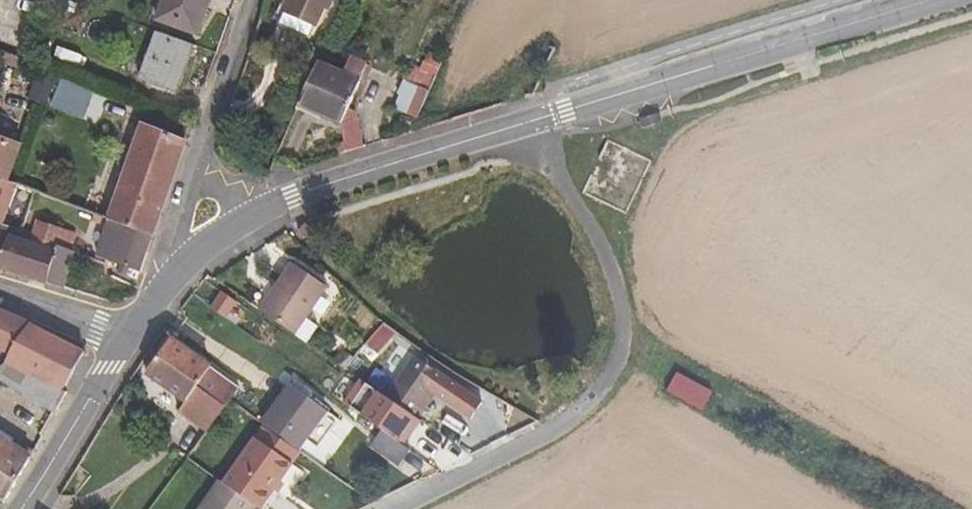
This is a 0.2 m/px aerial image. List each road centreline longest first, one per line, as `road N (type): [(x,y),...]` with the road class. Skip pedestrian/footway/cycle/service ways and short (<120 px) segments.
road 1 (residential): [(396,508),(577,415),(602,394),(616,363),(625,332),(614,273),(531,120)]
road 2 (unclassified): [(937,0),(531,120)]
road 3 (residential): [(531,120),(254,217)]
road 4 (residential): [(130,338),(22,508)]
road 5 (residential): [(257,0),(203,176)]
road 6 (residential): [(0,294),(130,338)]

